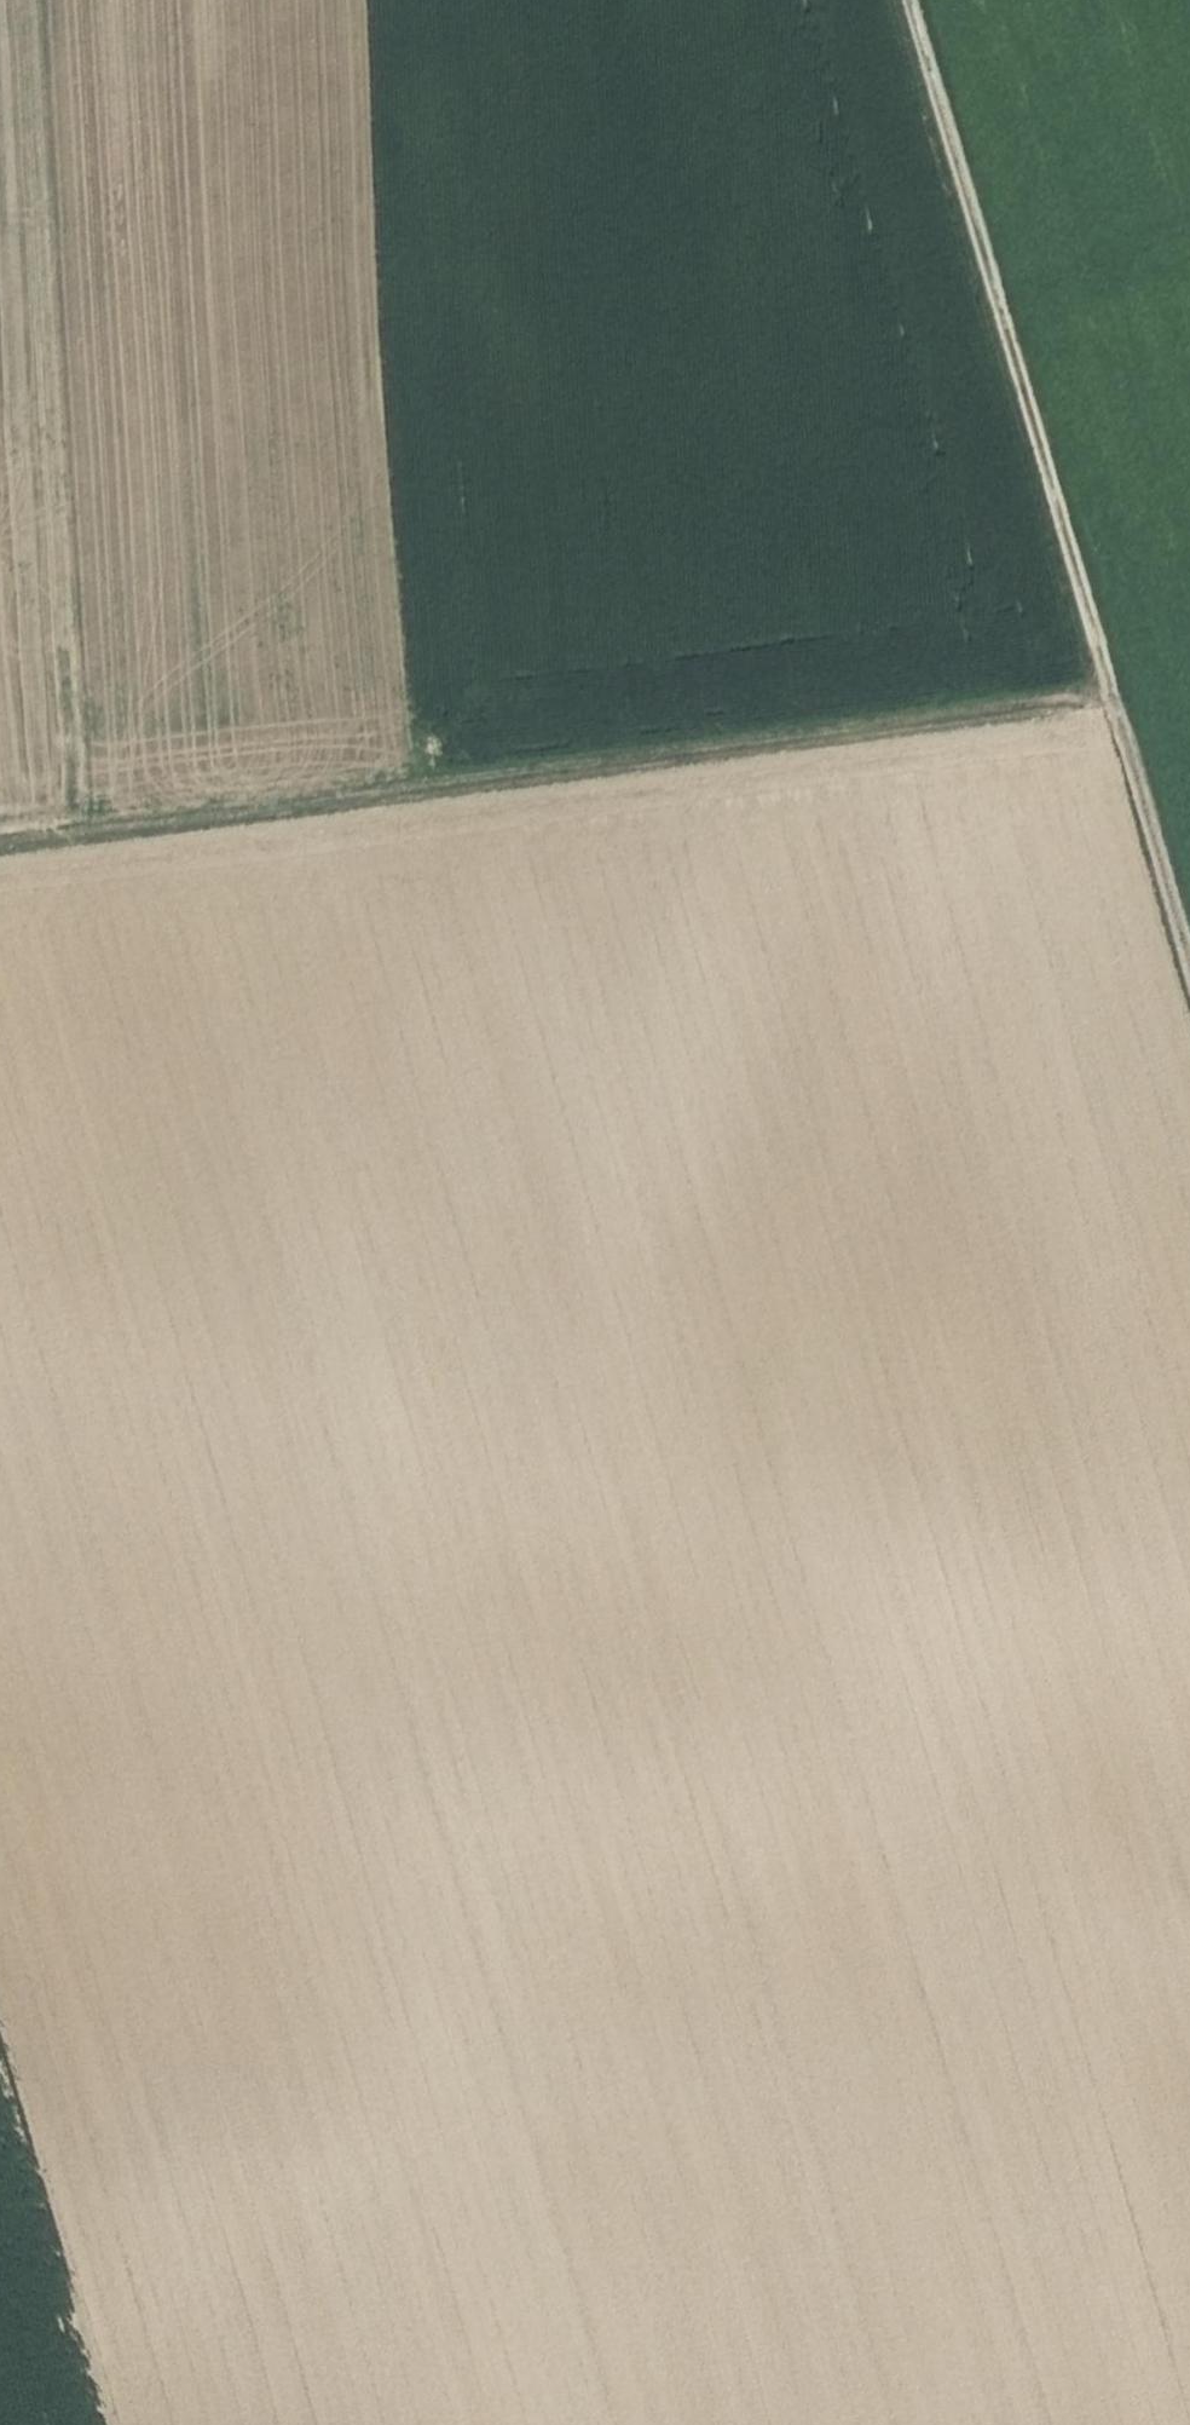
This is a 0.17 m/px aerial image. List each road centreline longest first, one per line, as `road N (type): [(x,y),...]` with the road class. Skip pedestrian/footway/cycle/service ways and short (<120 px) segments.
road 1 (track): [(0,838),(1113,694)]
road 2 (track): [(1189,963),(911,0)]

